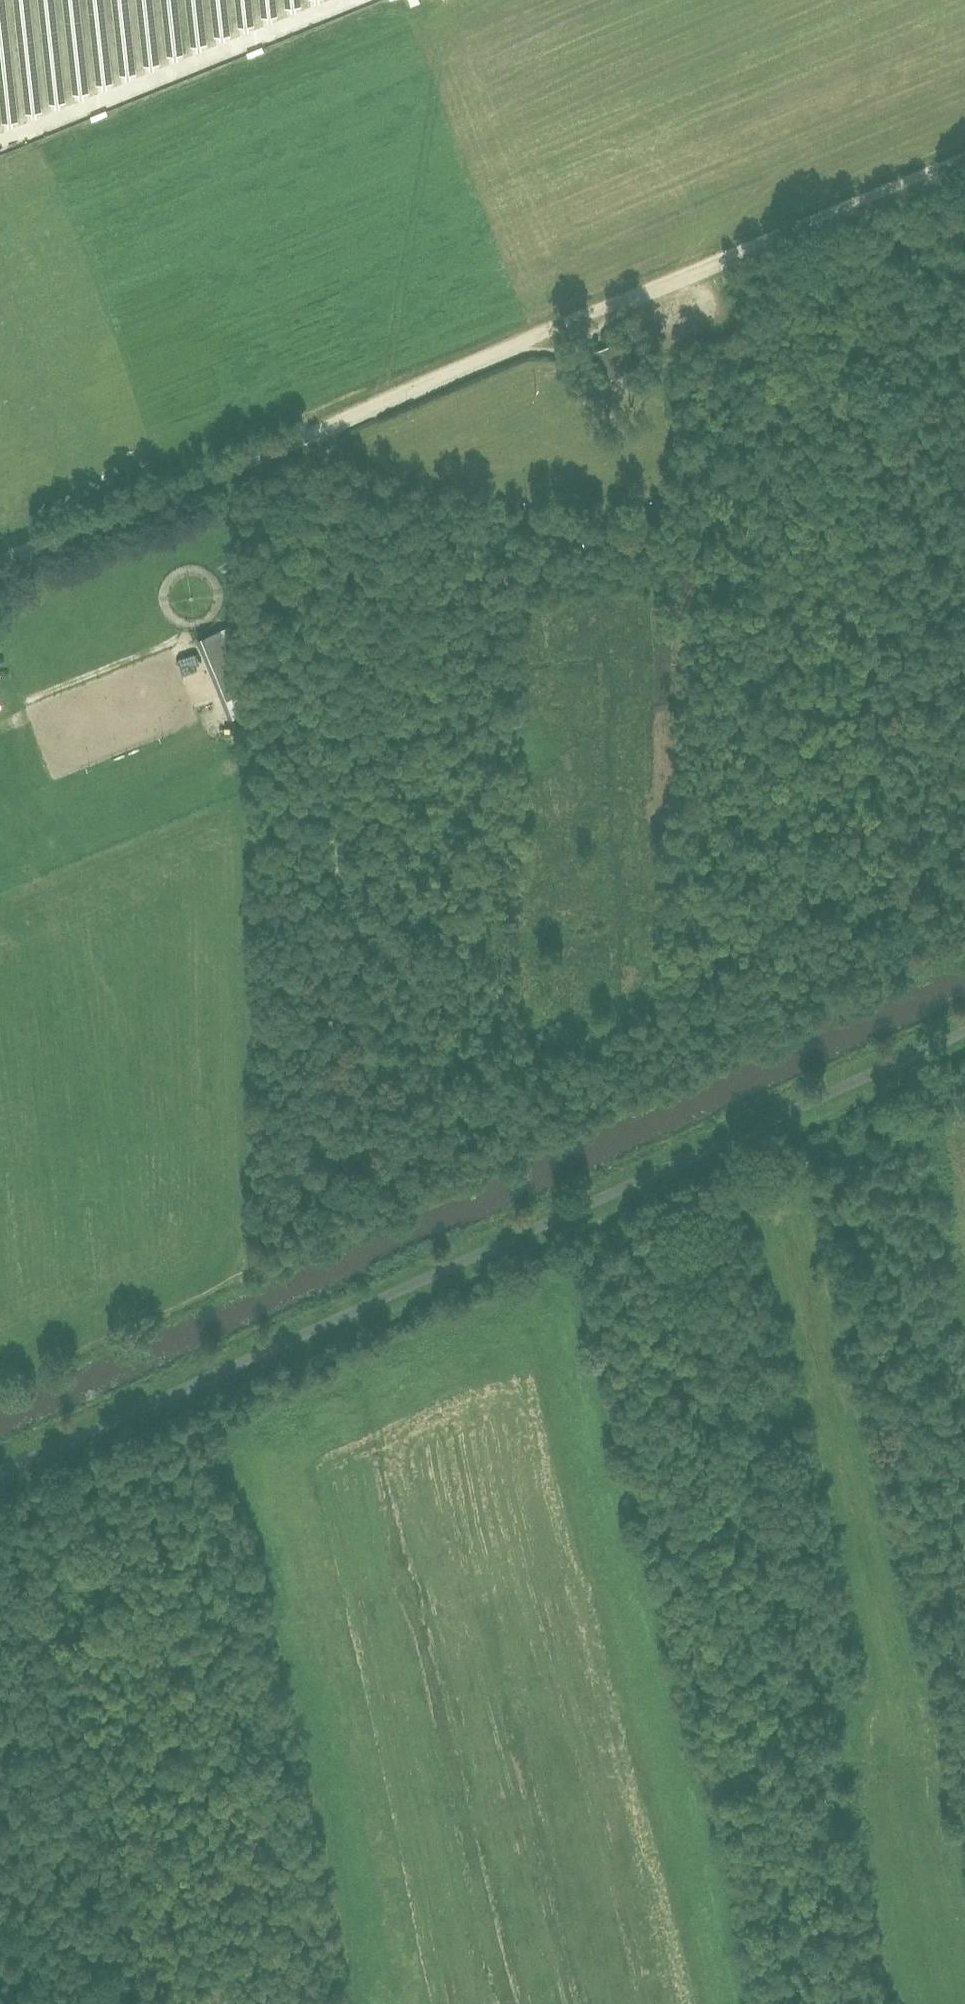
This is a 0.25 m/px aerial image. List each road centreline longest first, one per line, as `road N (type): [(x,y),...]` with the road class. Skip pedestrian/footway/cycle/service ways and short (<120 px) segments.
road 1 (track): [(0,1472),(451,1270),(964,1022)]
road 2 (track): [(964,151),(0,558)]

